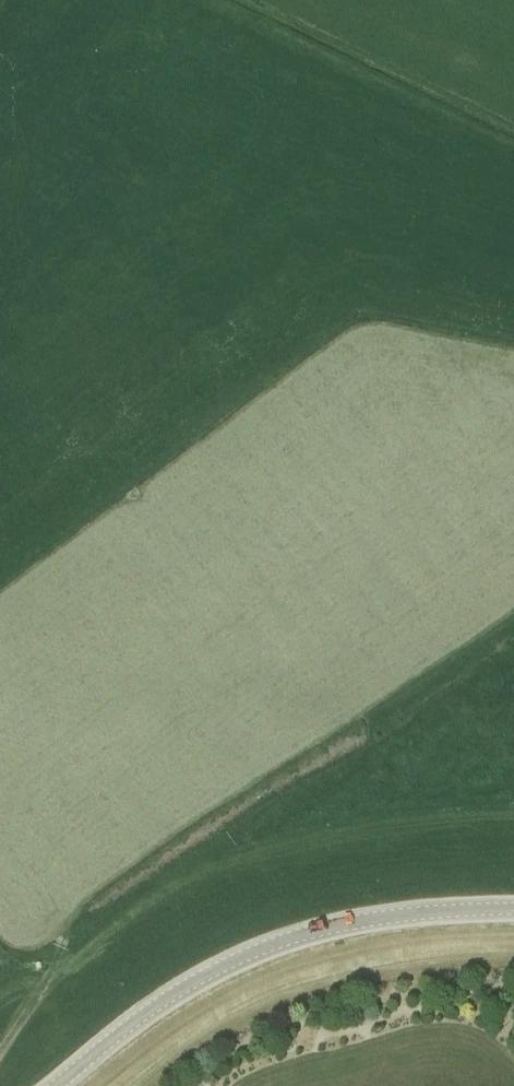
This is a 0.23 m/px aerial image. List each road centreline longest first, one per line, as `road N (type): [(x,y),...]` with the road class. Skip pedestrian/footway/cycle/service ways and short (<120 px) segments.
road 1 (tertiary): [(65,1085),(196,982),(273,944),(363,919),(513,909)]

